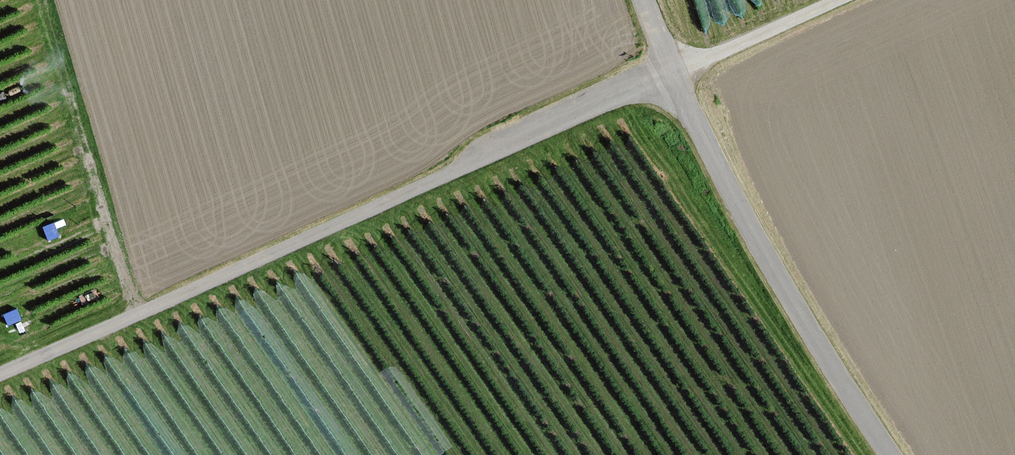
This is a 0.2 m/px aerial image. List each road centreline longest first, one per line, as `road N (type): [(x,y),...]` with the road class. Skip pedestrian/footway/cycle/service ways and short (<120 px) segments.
road 1 (unclassified): [(0,375),(670,74)]
road 2 (unclassified): [(891,454),(793,318),(670,74)]
road 3 (track): [(137,313),(41,0)]
road 4 (unclassified): [(670,74),(834,0)]

